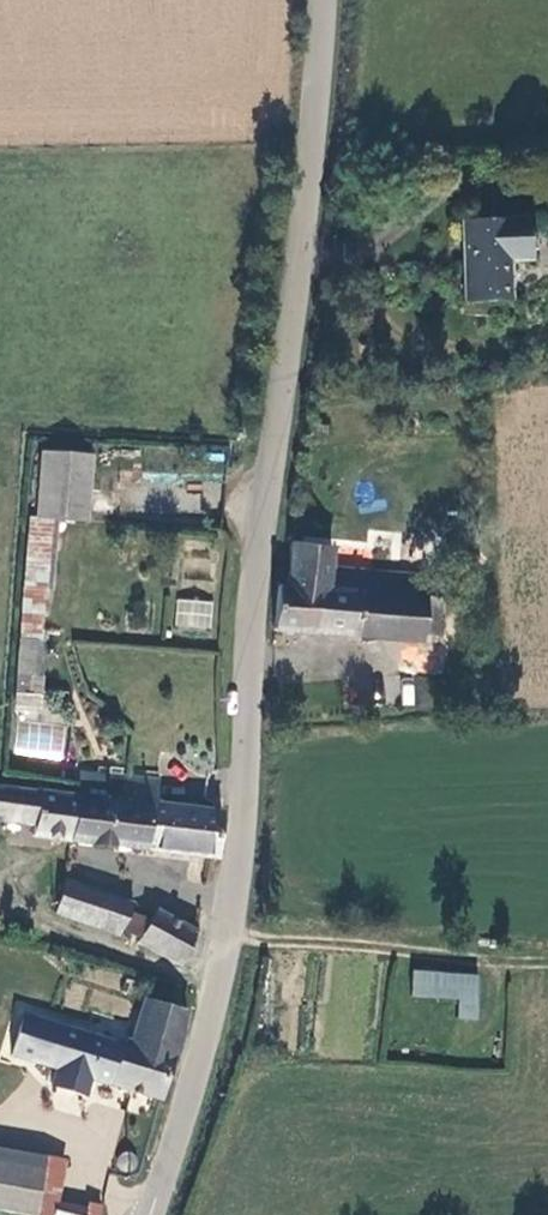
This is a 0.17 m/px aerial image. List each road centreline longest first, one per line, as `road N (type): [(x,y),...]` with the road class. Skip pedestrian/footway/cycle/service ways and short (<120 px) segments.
road 1 (unclassified): [(322,0),(260,551),(233,898),(208,1028),(148,1214)]
road 2 (track): [(227,931),(547,963)]

